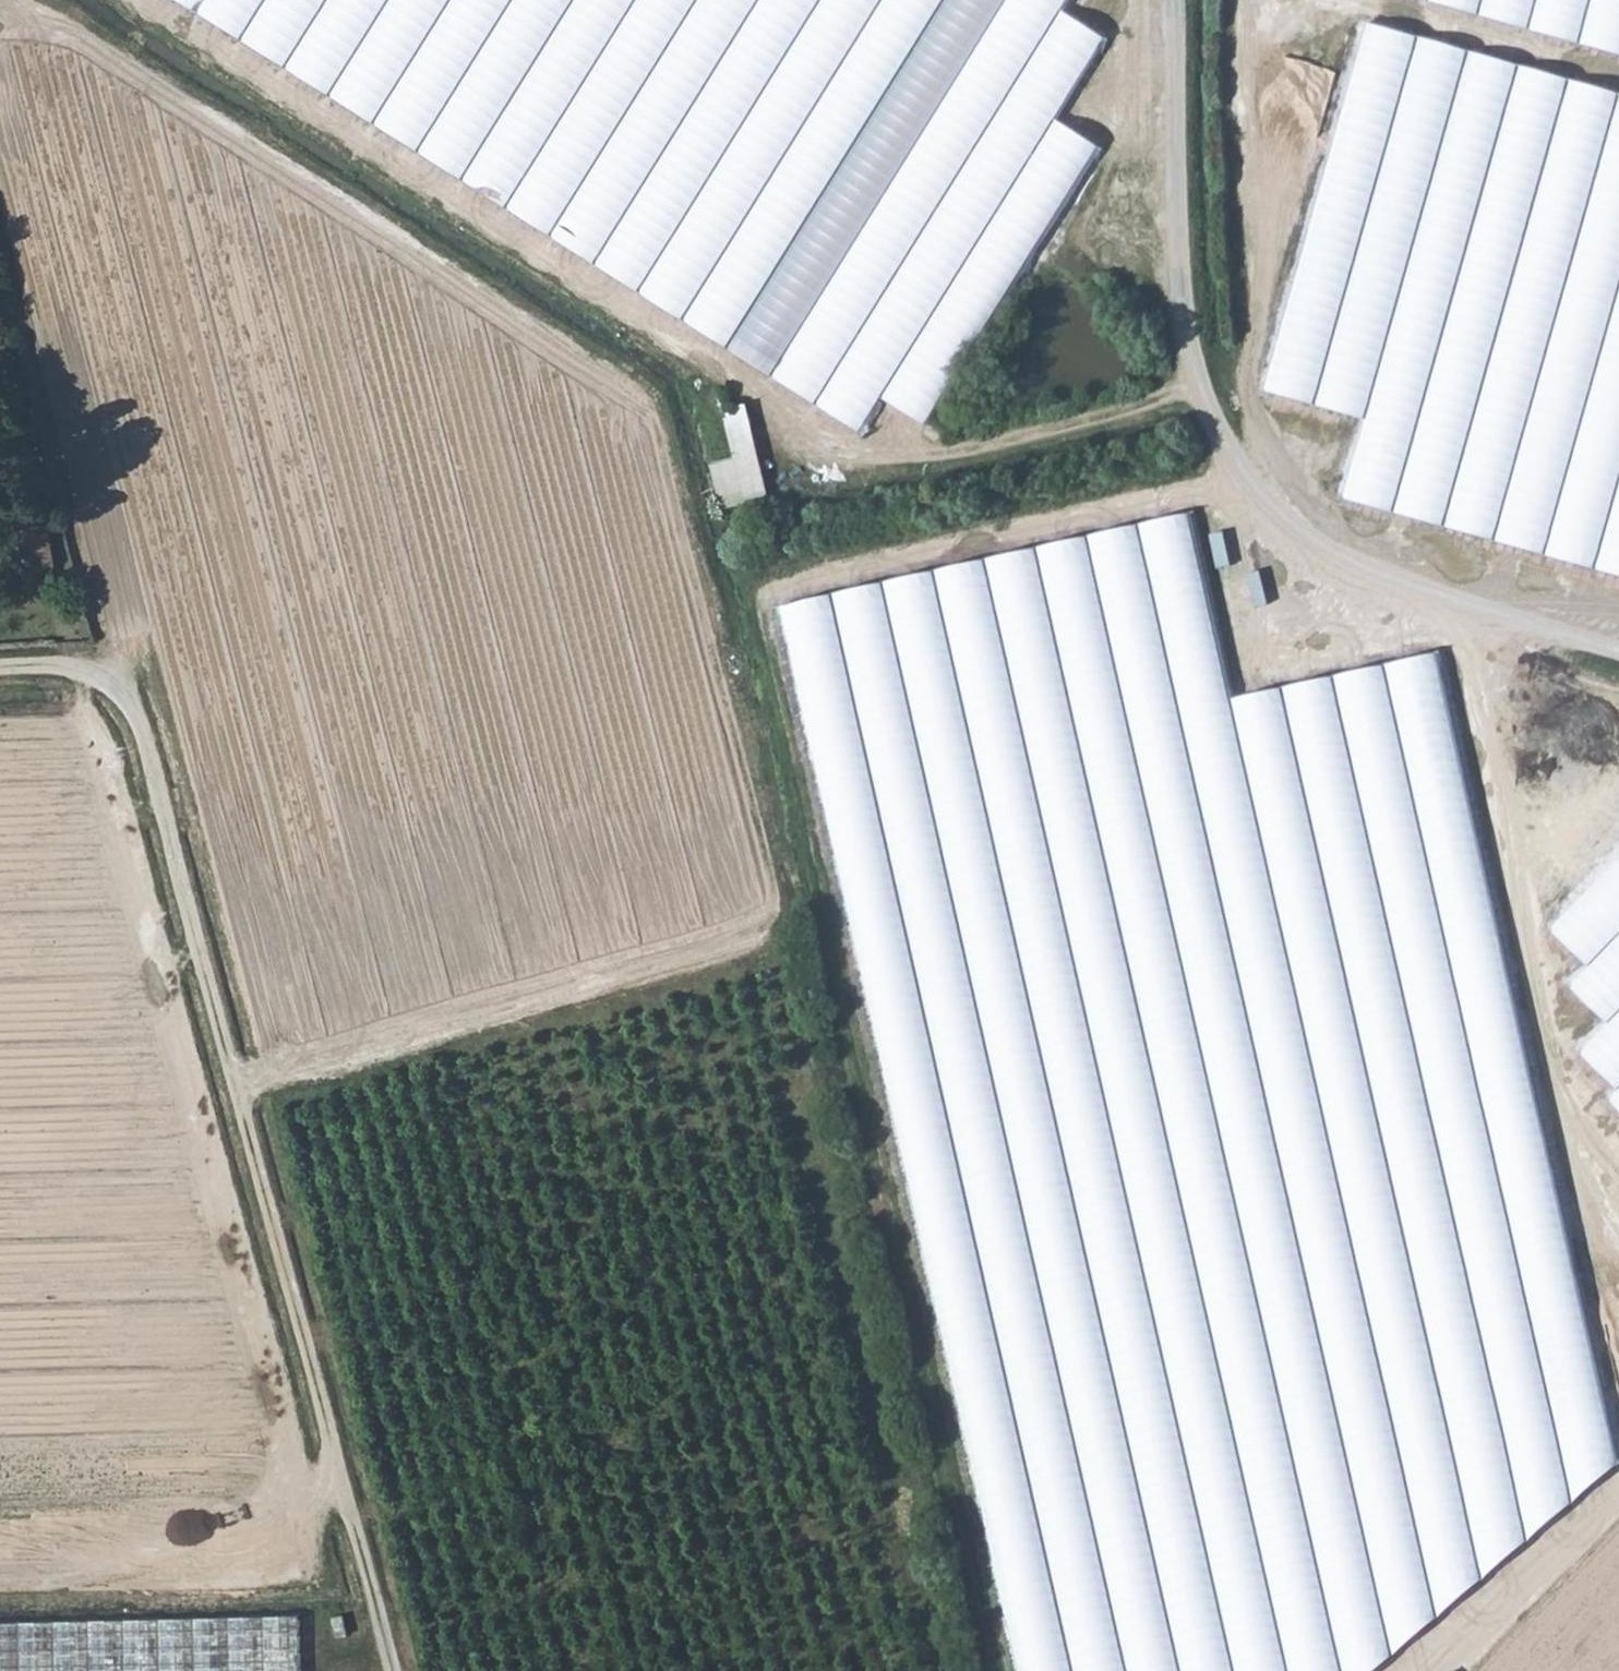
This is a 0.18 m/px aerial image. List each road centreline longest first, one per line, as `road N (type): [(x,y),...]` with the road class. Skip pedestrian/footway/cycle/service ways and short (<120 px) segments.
road 1 (unclassified): [(395,1670),(143,741),(87,668),(0,669)]
road 2 (track): [(1173,0),(1185,312),(1203,396),(1230,462),(1276,511),(1343,554),(1618,645)]

